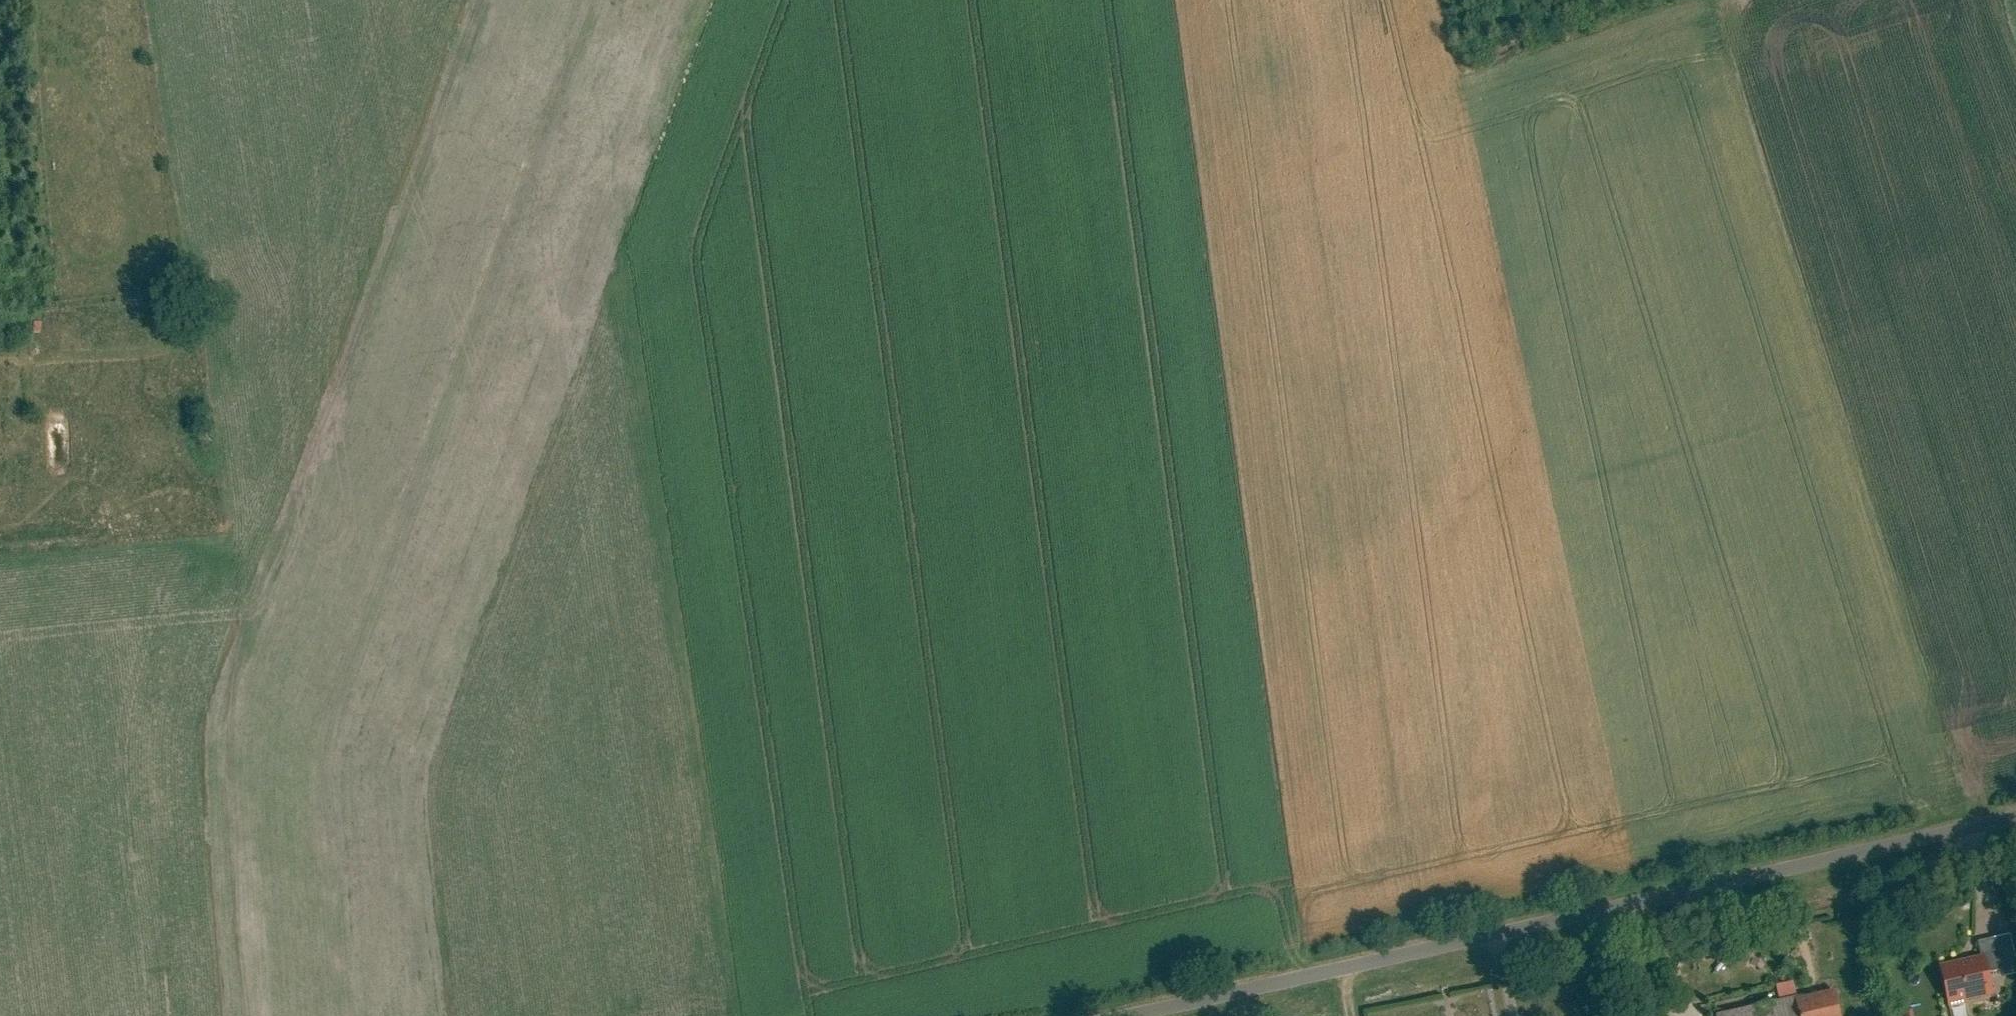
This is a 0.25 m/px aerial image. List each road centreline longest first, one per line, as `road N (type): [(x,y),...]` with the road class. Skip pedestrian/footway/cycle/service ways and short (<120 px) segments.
road 1 (unclassified): [(2015,821),(1126,1015)]

